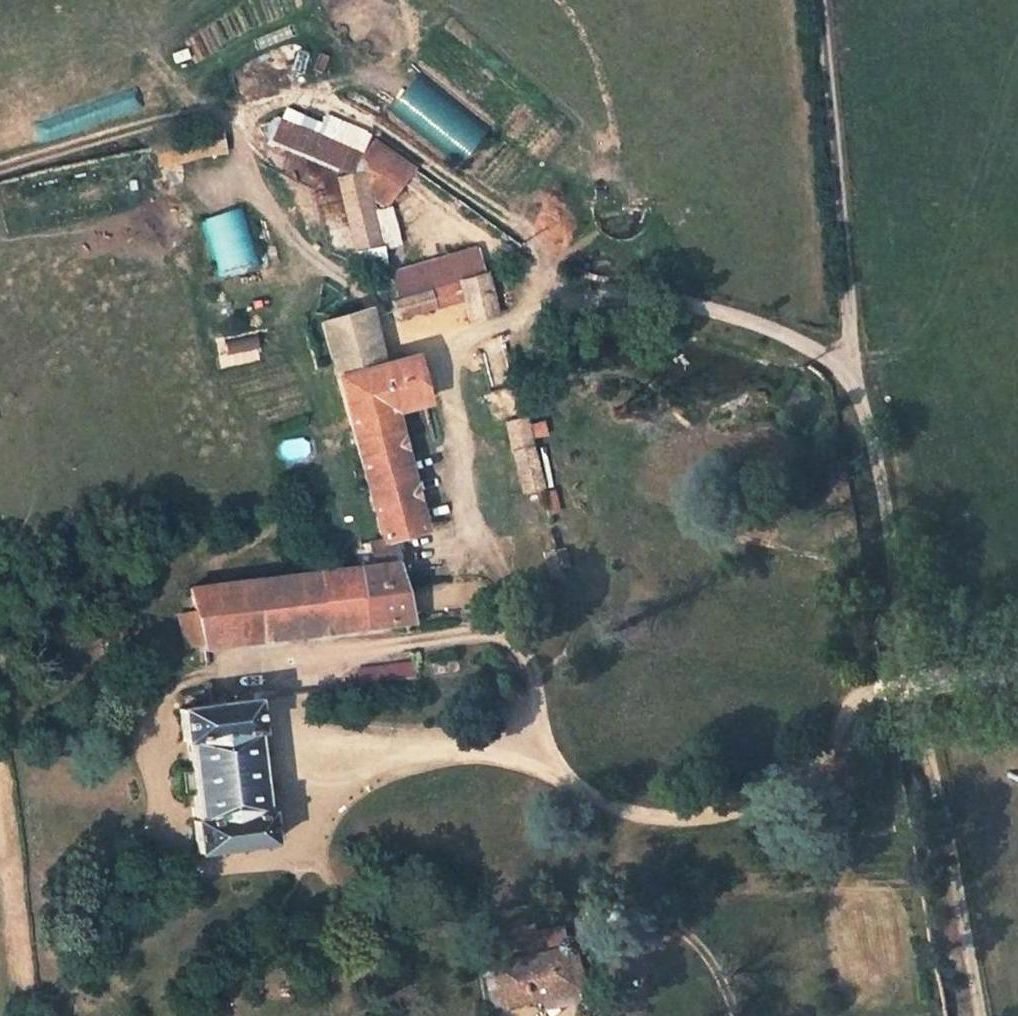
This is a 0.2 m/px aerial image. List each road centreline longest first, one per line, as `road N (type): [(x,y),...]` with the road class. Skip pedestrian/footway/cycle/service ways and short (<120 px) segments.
road 1 (track): [(912,686),(859,698),(821,767),(762,803),(686,817),(634,814),(593,797),(543,760),(527,658),(492,631),(283,659),(292,740)]
road 2 (track): [(430,334),(466,335),(574,303),(674,300),(768,328),(833,362),(862,402),(881,475),(912,686)]
road 3 (track): [(0,176),(196,115),(221,117),(242,136),(276,227),(390,327),(430,334),(472,539)]
road 4 (track): [(820,0),(853,334),(833,362)]
road 5 (track): [(978,1015),(950,843),(912,686)]
road 6 (track): [(634,814),(612,895),(694,936),(739,1015)]
road 7 (track): [(292,740),(543,760)]

